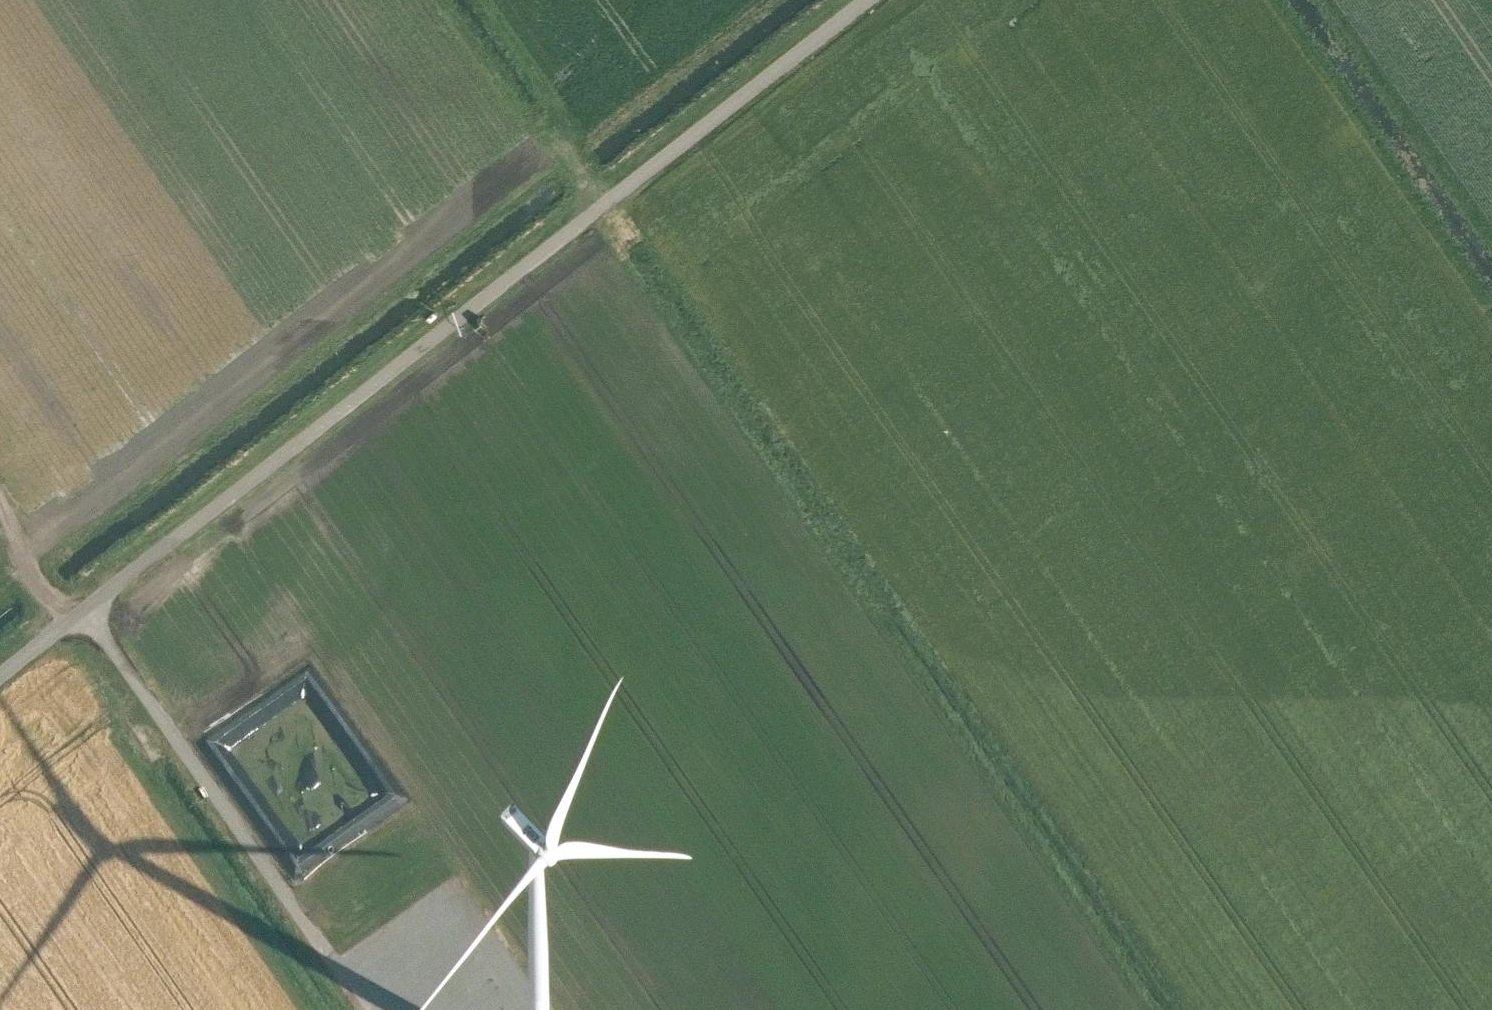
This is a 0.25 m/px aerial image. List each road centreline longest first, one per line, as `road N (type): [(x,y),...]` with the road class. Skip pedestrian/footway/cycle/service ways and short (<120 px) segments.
road 1 (track): [(0,502),(31,581),(48,602),(81,614)]

